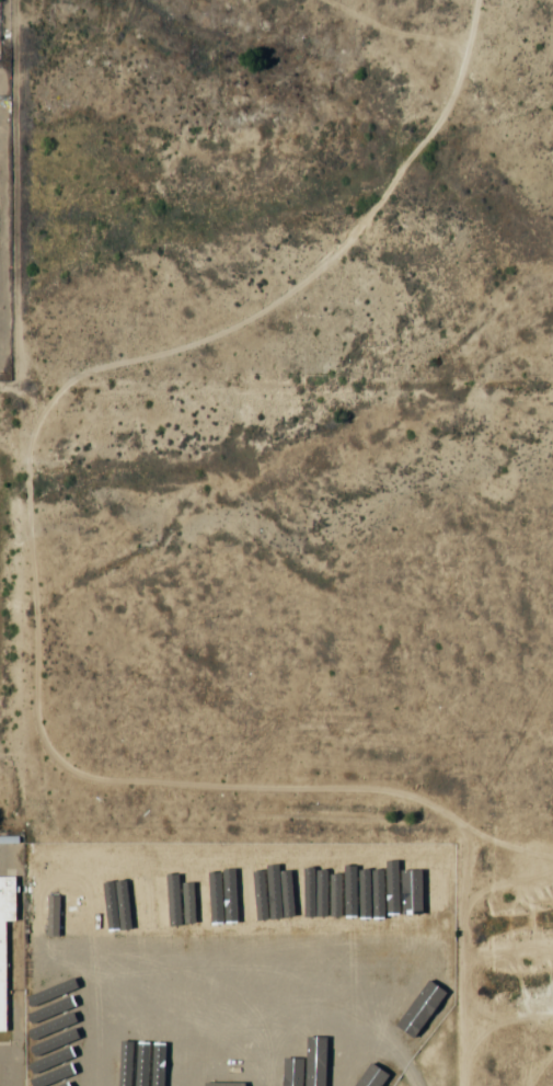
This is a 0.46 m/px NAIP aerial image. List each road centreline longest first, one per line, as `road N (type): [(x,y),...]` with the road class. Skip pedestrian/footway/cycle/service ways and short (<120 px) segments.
road 1 (track): [(57,401),(291,289),(381,197),(422,137),(552,100)]
road 2 (track): [(475,0),(450,96),(422,137)]

